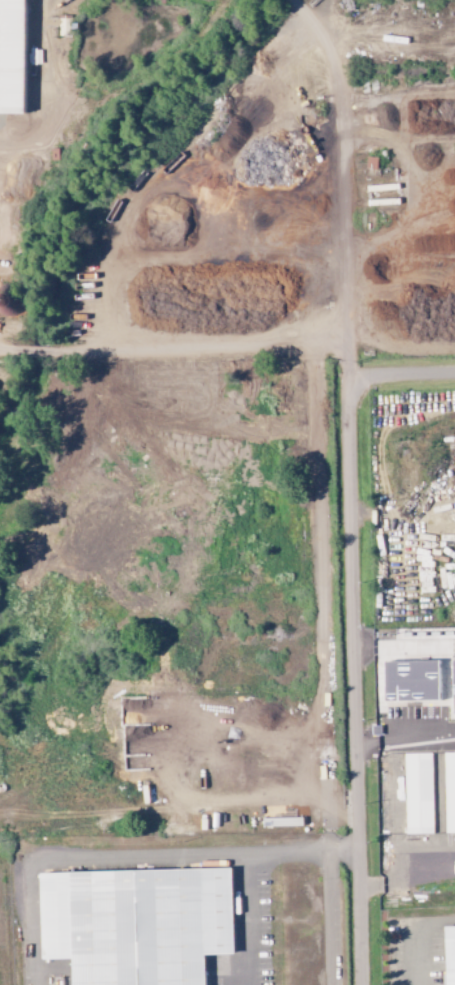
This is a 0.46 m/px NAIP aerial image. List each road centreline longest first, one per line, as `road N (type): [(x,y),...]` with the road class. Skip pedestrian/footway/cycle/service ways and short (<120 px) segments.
road 1 (residential): [(365,984),(344,123),(328,52),(297,0)]
road 2 (residential): [(0,351),(350,340)]

